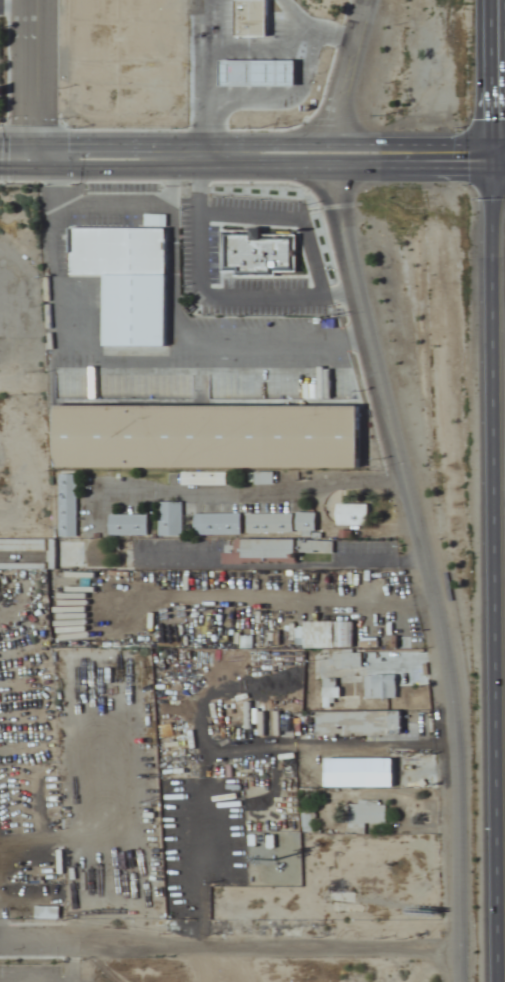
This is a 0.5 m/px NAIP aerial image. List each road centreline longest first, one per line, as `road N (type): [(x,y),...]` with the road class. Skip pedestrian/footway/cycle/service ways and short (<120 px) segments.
road 1 (residential): [(452,981),(446,734),(434,644),(327,213),(336,89),(365,0)]
road 2 (trunk): [(492,157),(497,981)]
road 3 (residential): [(451,952),(0,942)]
road 4 (secondary): [(0,156),(331,156)]
road 5 (secondary): [(504,157),(331,156)]
road 6 (trunk): [(490,0),(492,157)]
road 7 (residential): [(30,156),(31,0)]

